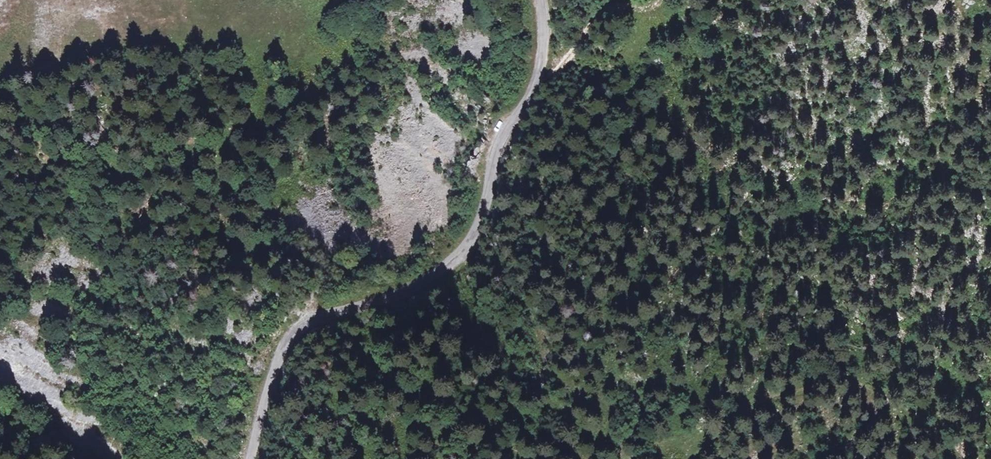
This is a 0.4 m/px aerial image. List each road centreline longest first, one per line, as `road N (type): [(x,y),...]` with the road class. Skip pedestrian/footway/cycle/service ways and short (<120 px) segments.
road 1 (unclassified): [(539,0),(535,69),(494,149),(465,244),(392,297),(297,329),(273,371),(247,458)]
road 2 (track): [(528,89),(554,77),(608,8),(646,10),(663,0)]

